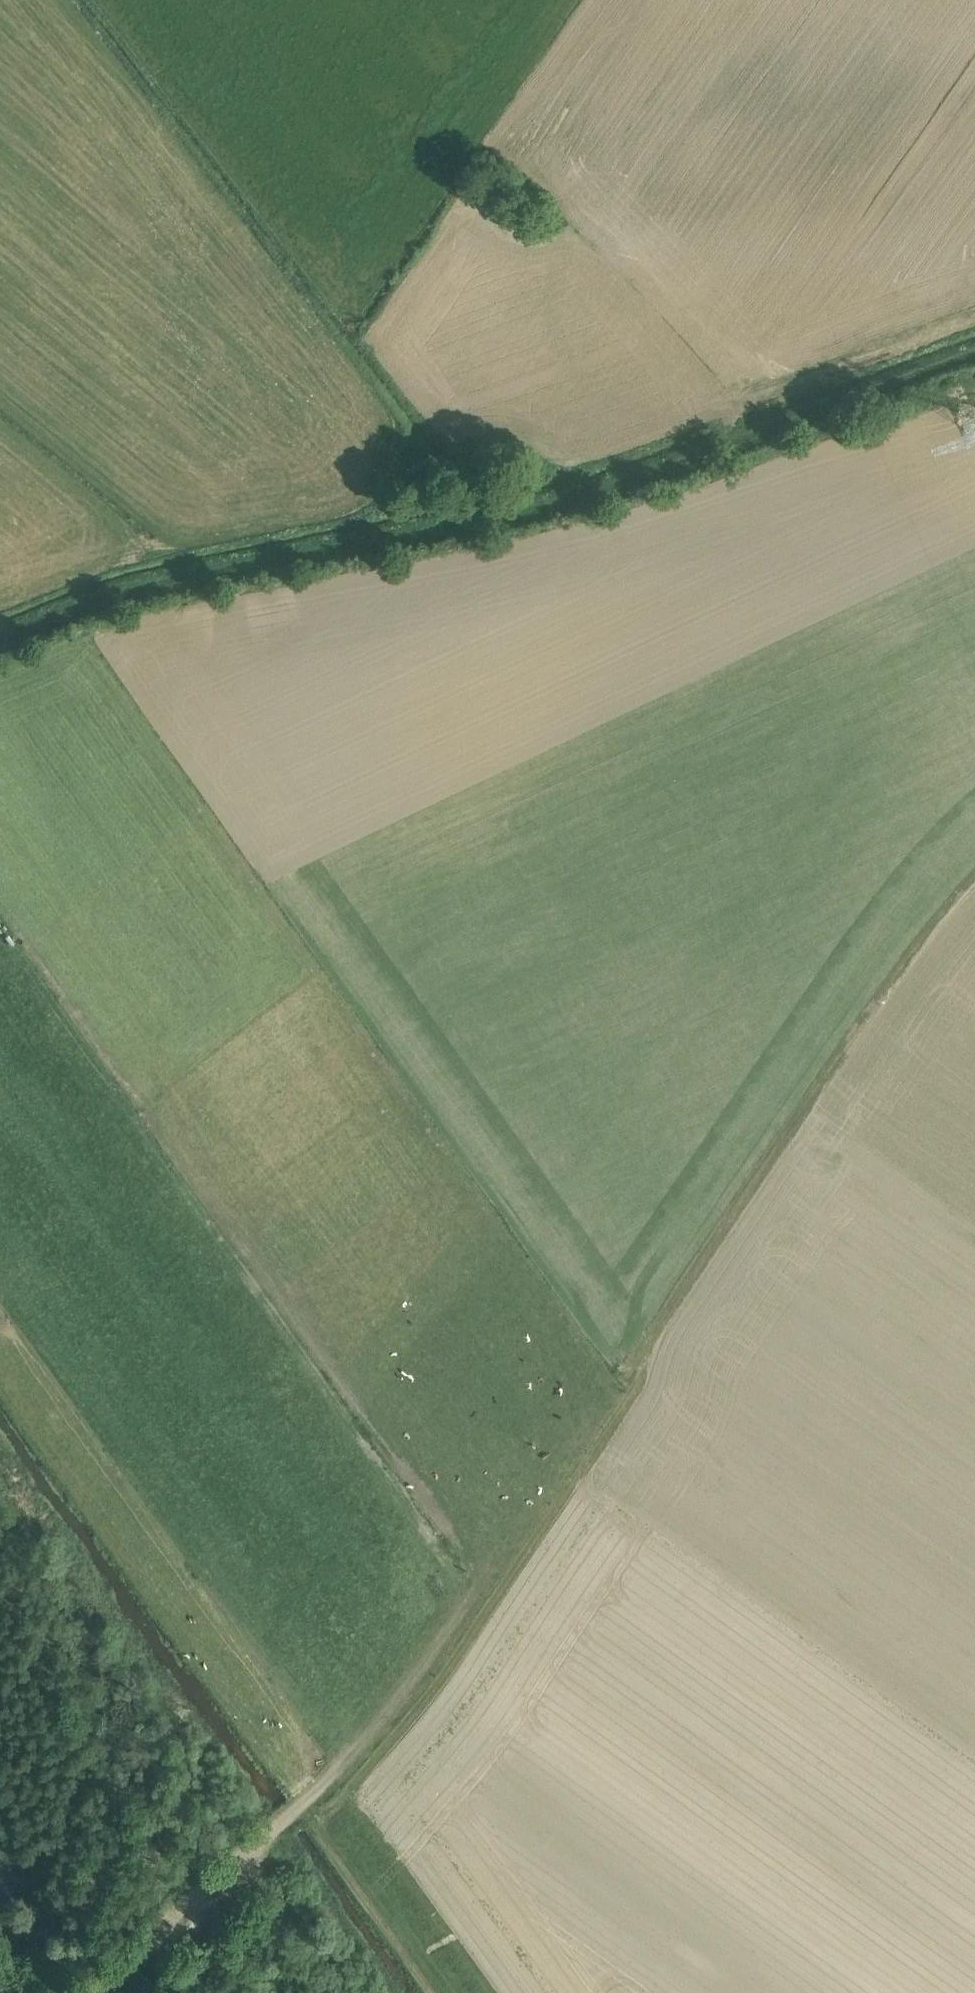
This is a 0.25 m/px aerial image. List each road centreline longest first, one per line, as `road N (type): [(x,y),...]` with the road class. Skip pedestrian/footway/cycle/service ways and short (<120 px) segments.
road 1 (track): [(629,1363),(974,879)]
road 2 (track): [(83,1992),(344,1757)]

